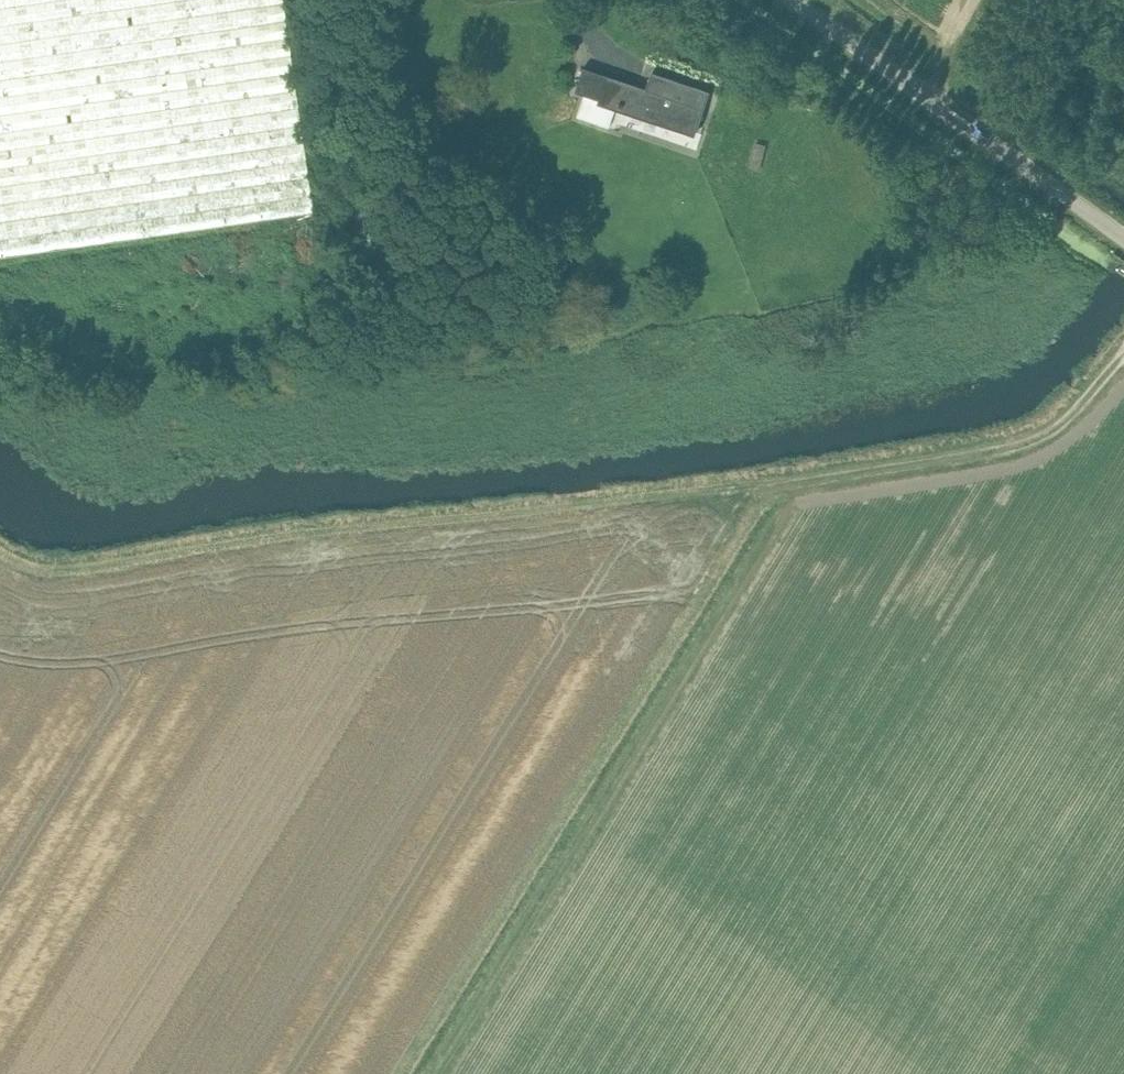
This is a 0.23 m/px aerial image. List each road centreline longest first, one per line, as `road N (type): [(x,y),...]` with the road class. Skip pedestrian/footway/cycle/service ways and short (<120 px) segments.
road 1 (unclassified): [(1123,233),(802,0)]

